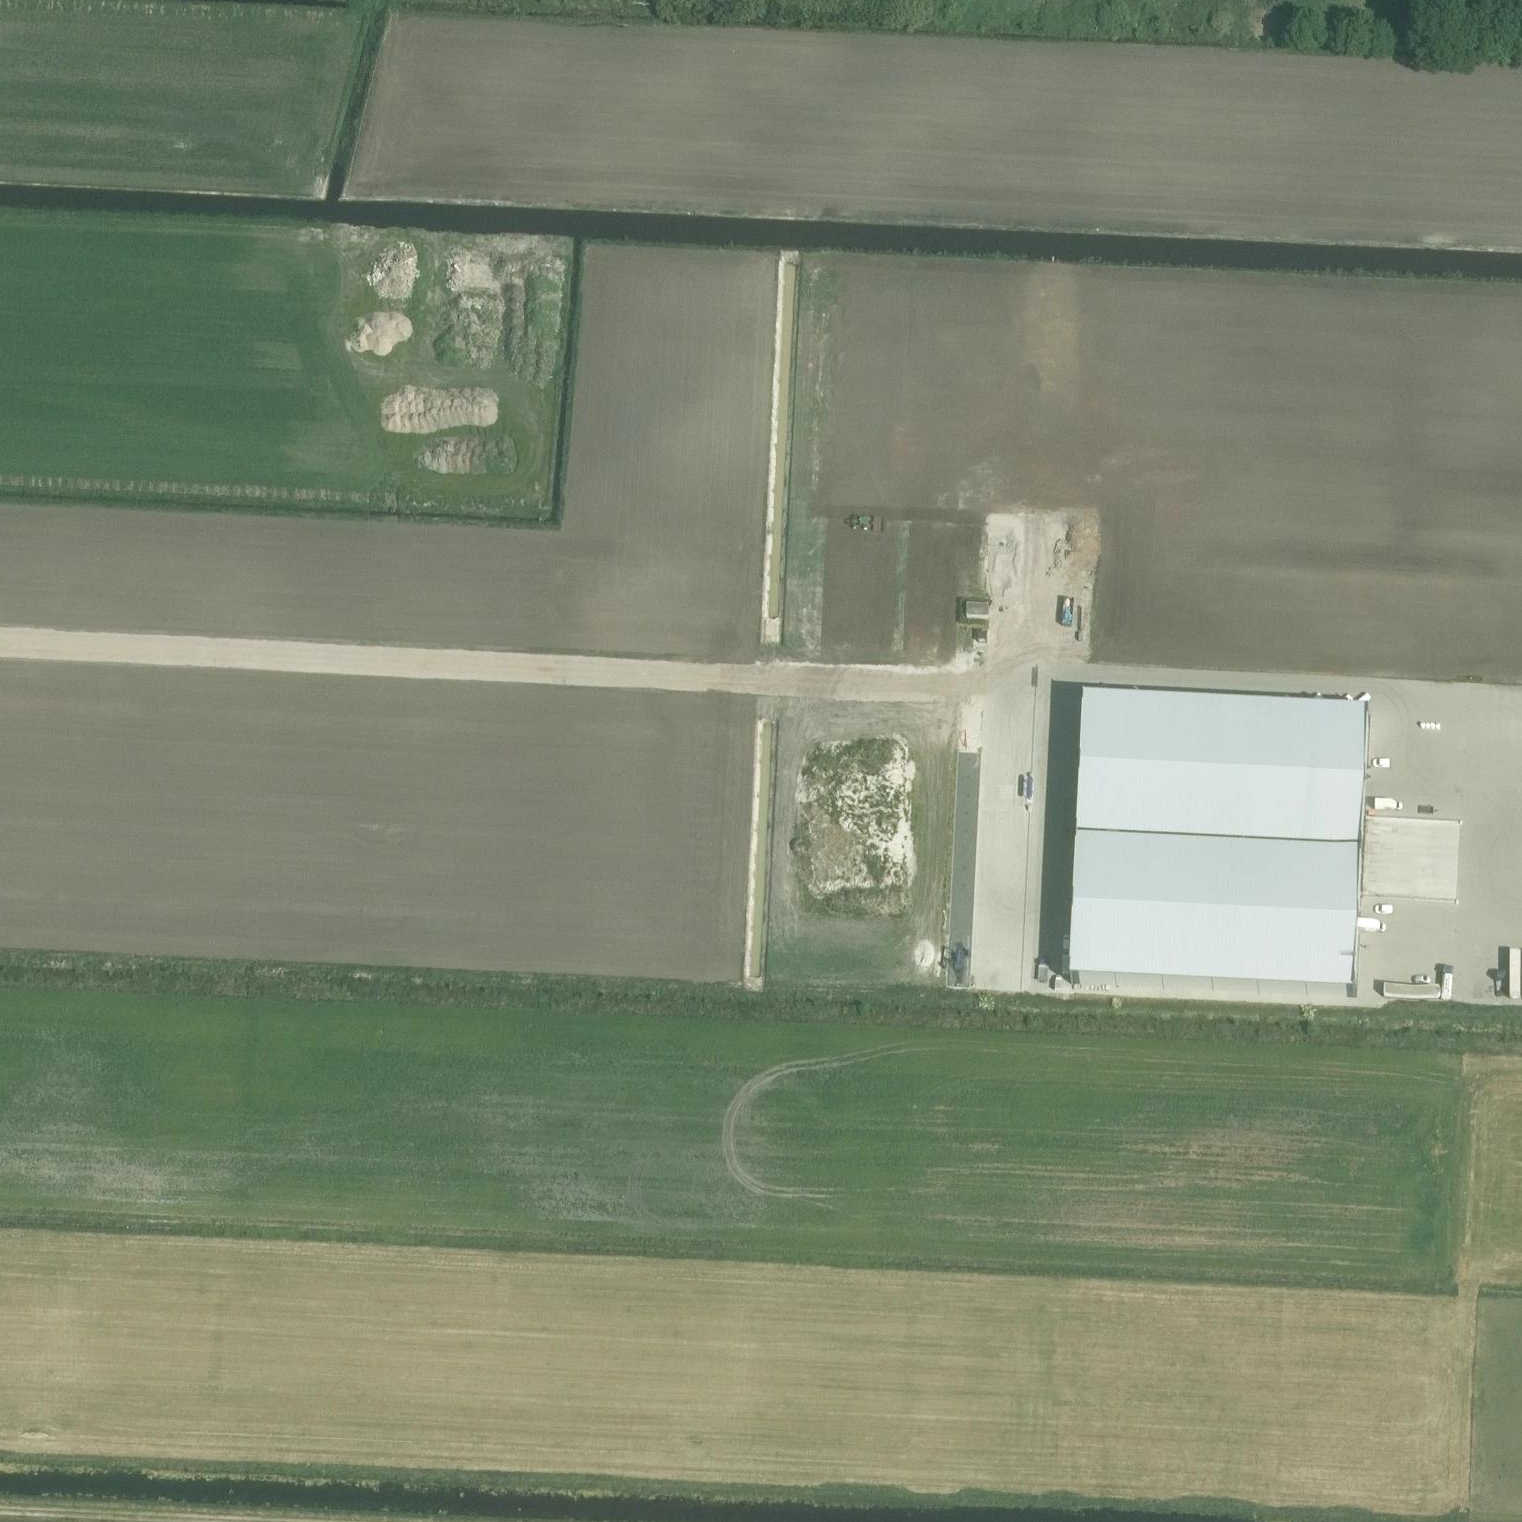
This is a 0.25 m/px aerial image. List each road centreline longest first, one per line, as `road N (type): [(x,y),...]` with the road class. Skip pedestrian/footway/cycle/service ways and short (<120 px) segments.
road 1 (track): [(0,641),(990,687)]
road 2 (track): [(279,1521),(0,1509)]

